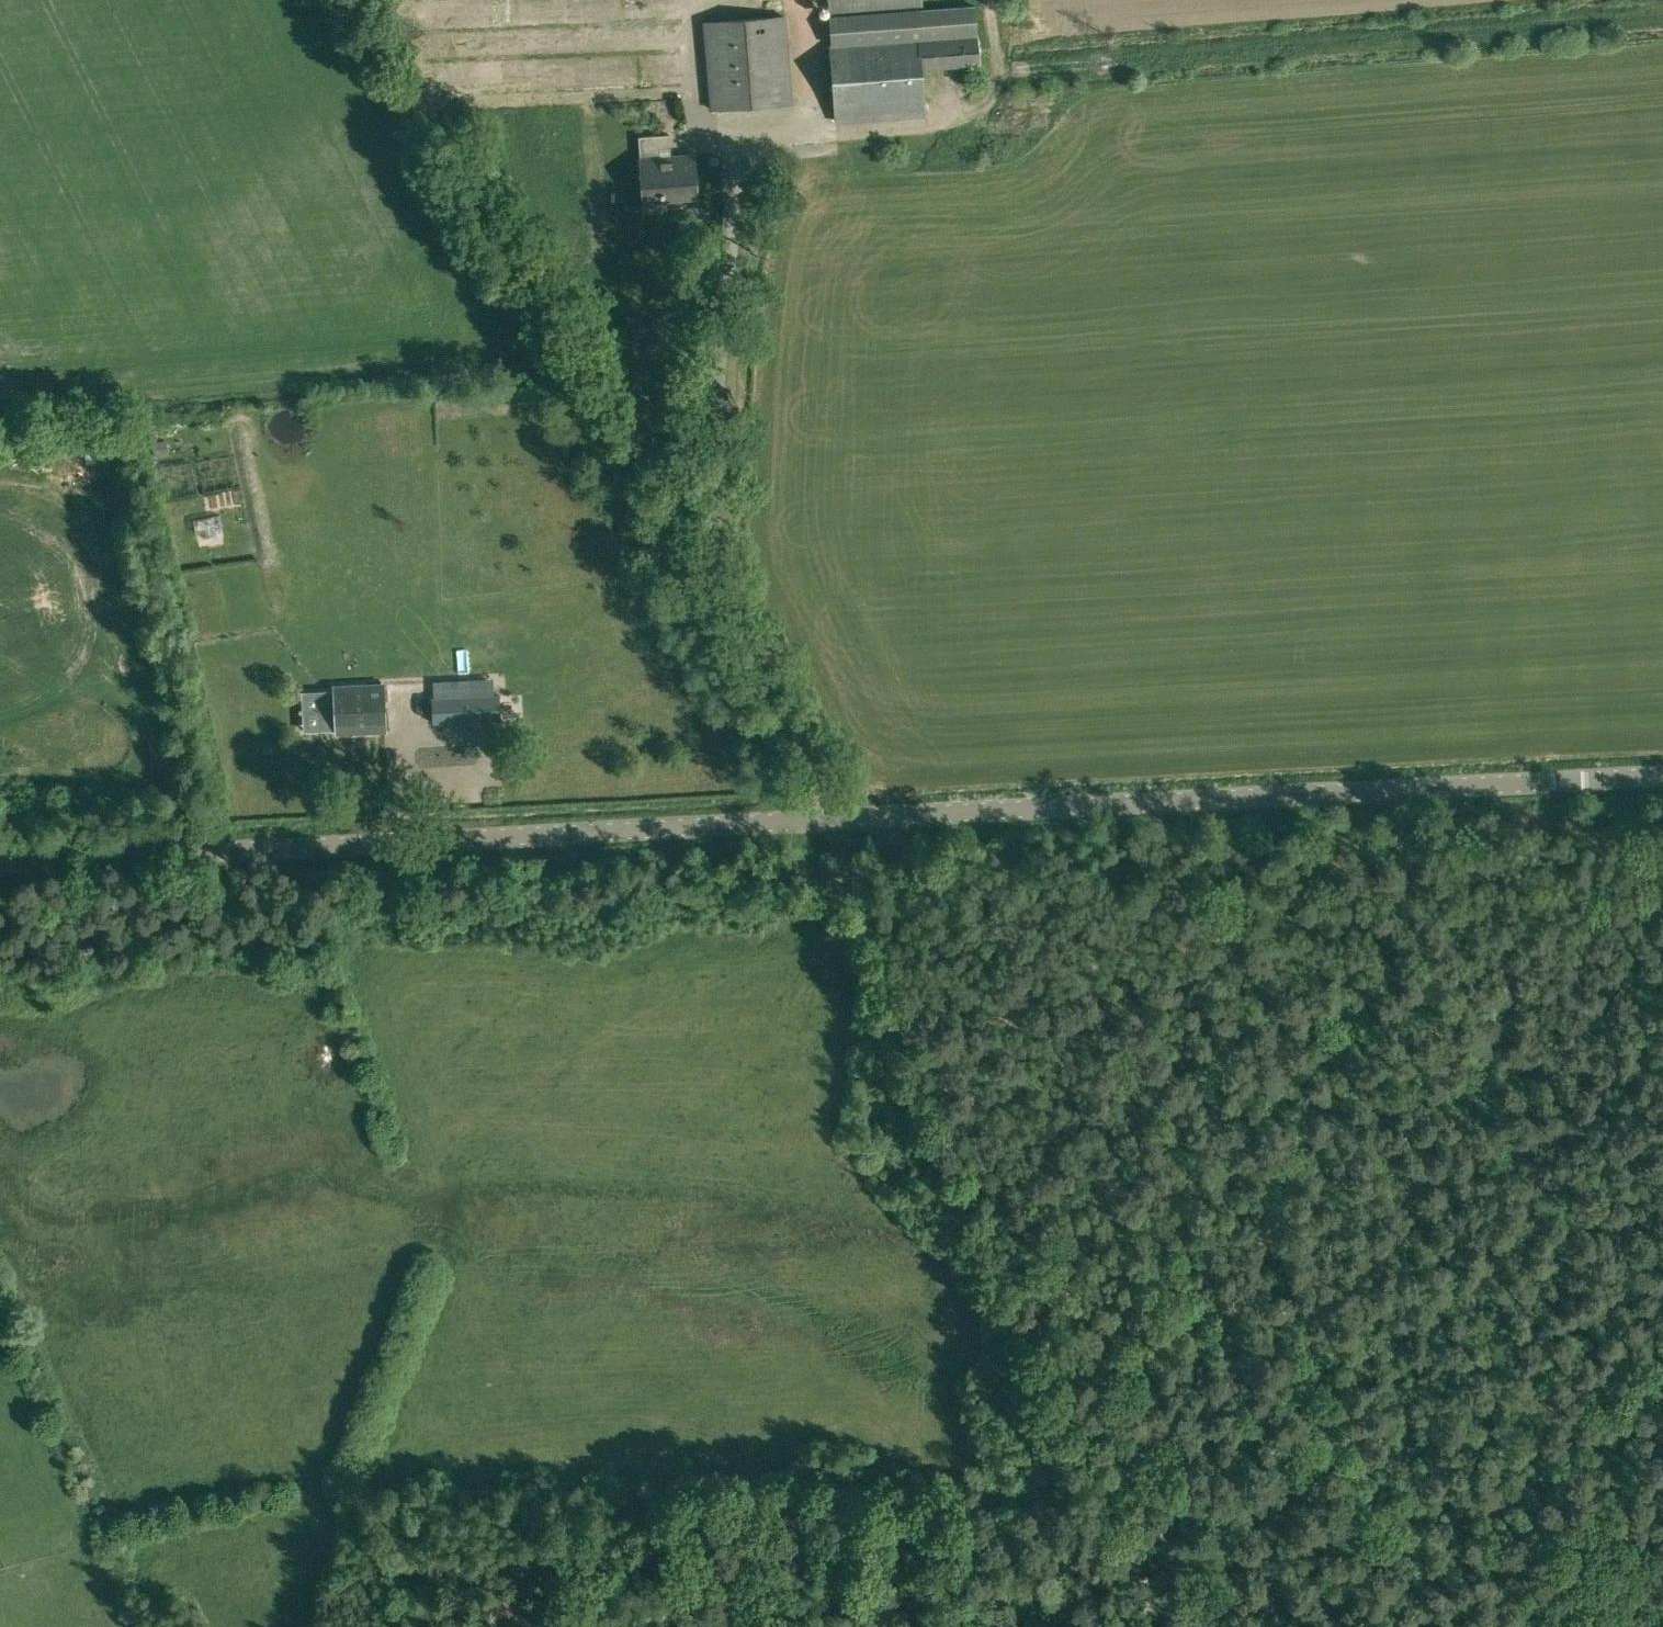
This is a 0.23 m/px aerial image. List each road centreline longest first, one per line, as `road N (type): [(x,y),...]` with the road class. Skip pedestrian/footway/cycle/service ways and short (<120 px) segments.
road 1 (unclassified): [(0,863),(1662,776)]

